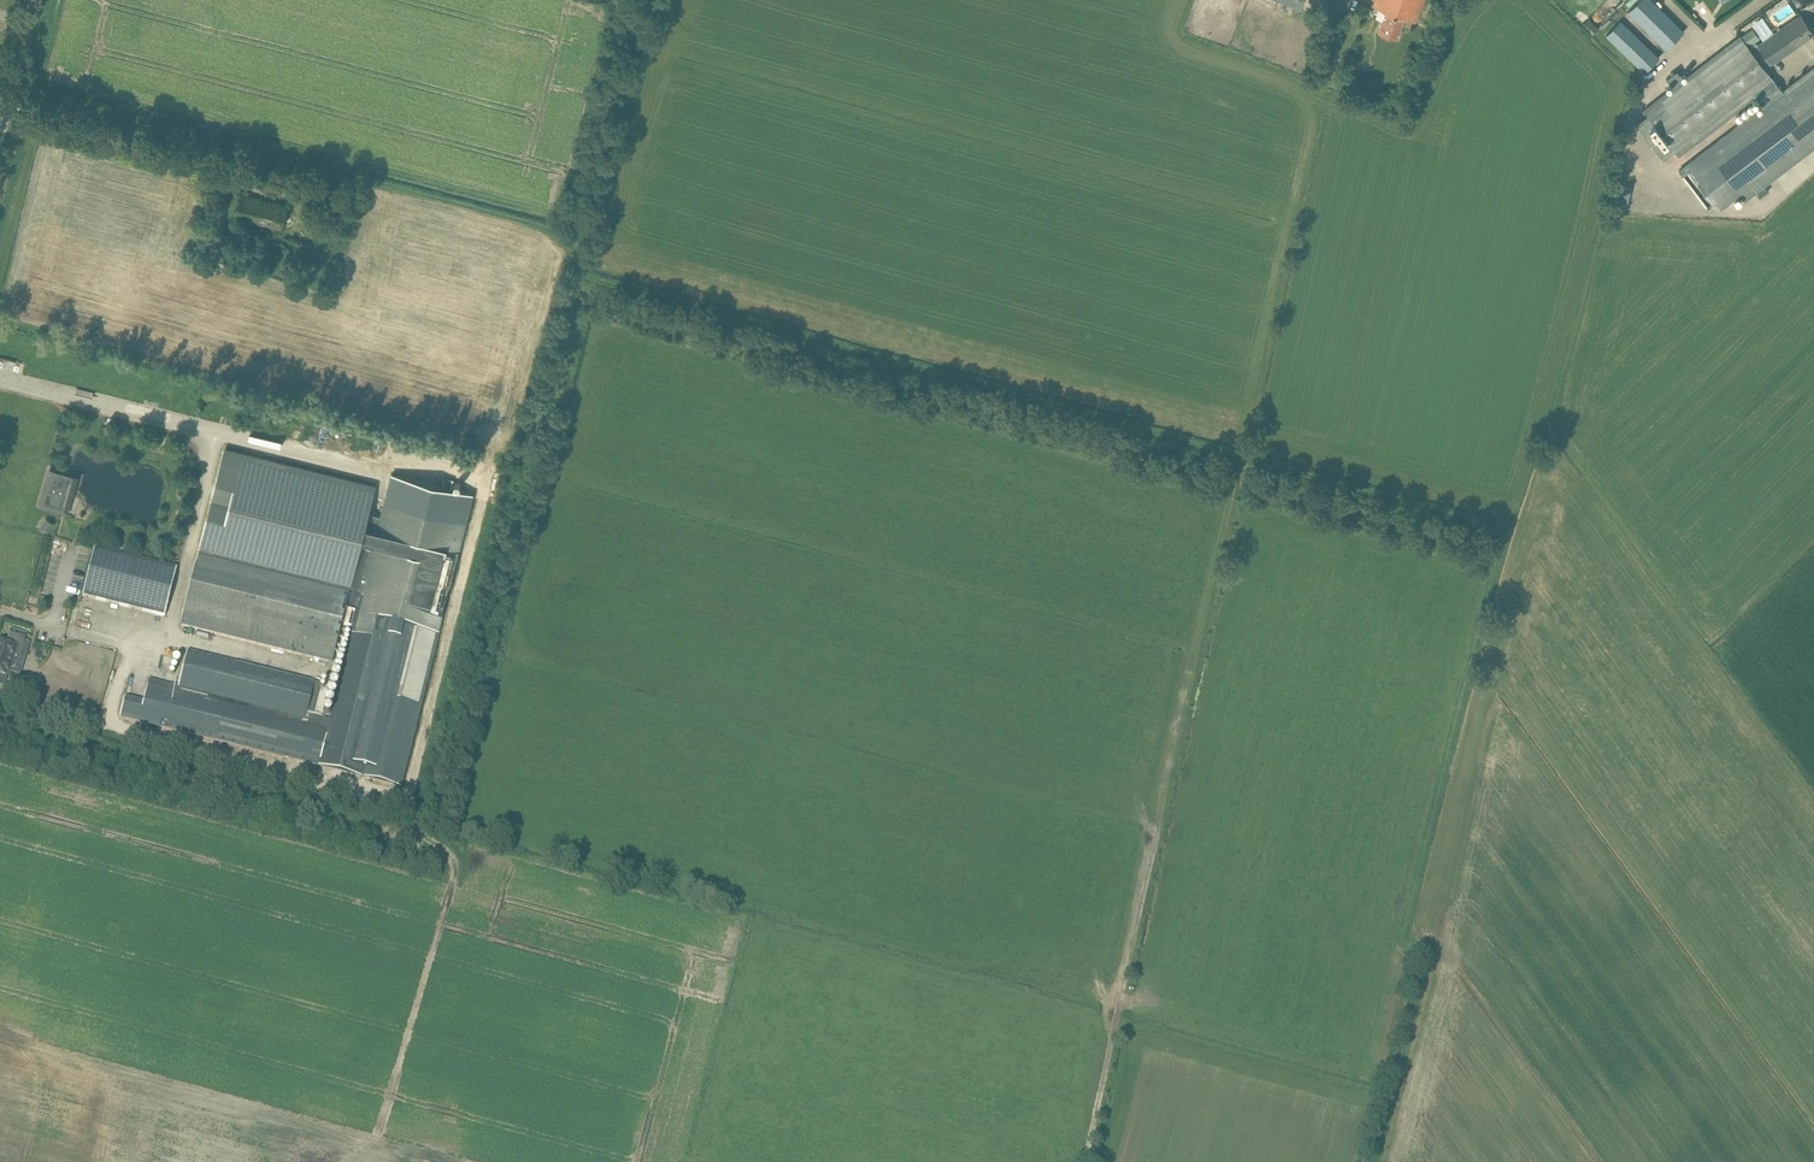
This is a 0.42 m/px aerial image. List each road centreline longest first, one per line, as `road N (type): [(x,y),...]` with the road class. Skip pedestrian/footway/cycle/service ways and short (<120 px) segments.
road 1 (track): [(1118,1011),(1086,1161)]
road 2 (unclassified): [(0,126),(32,0)]

